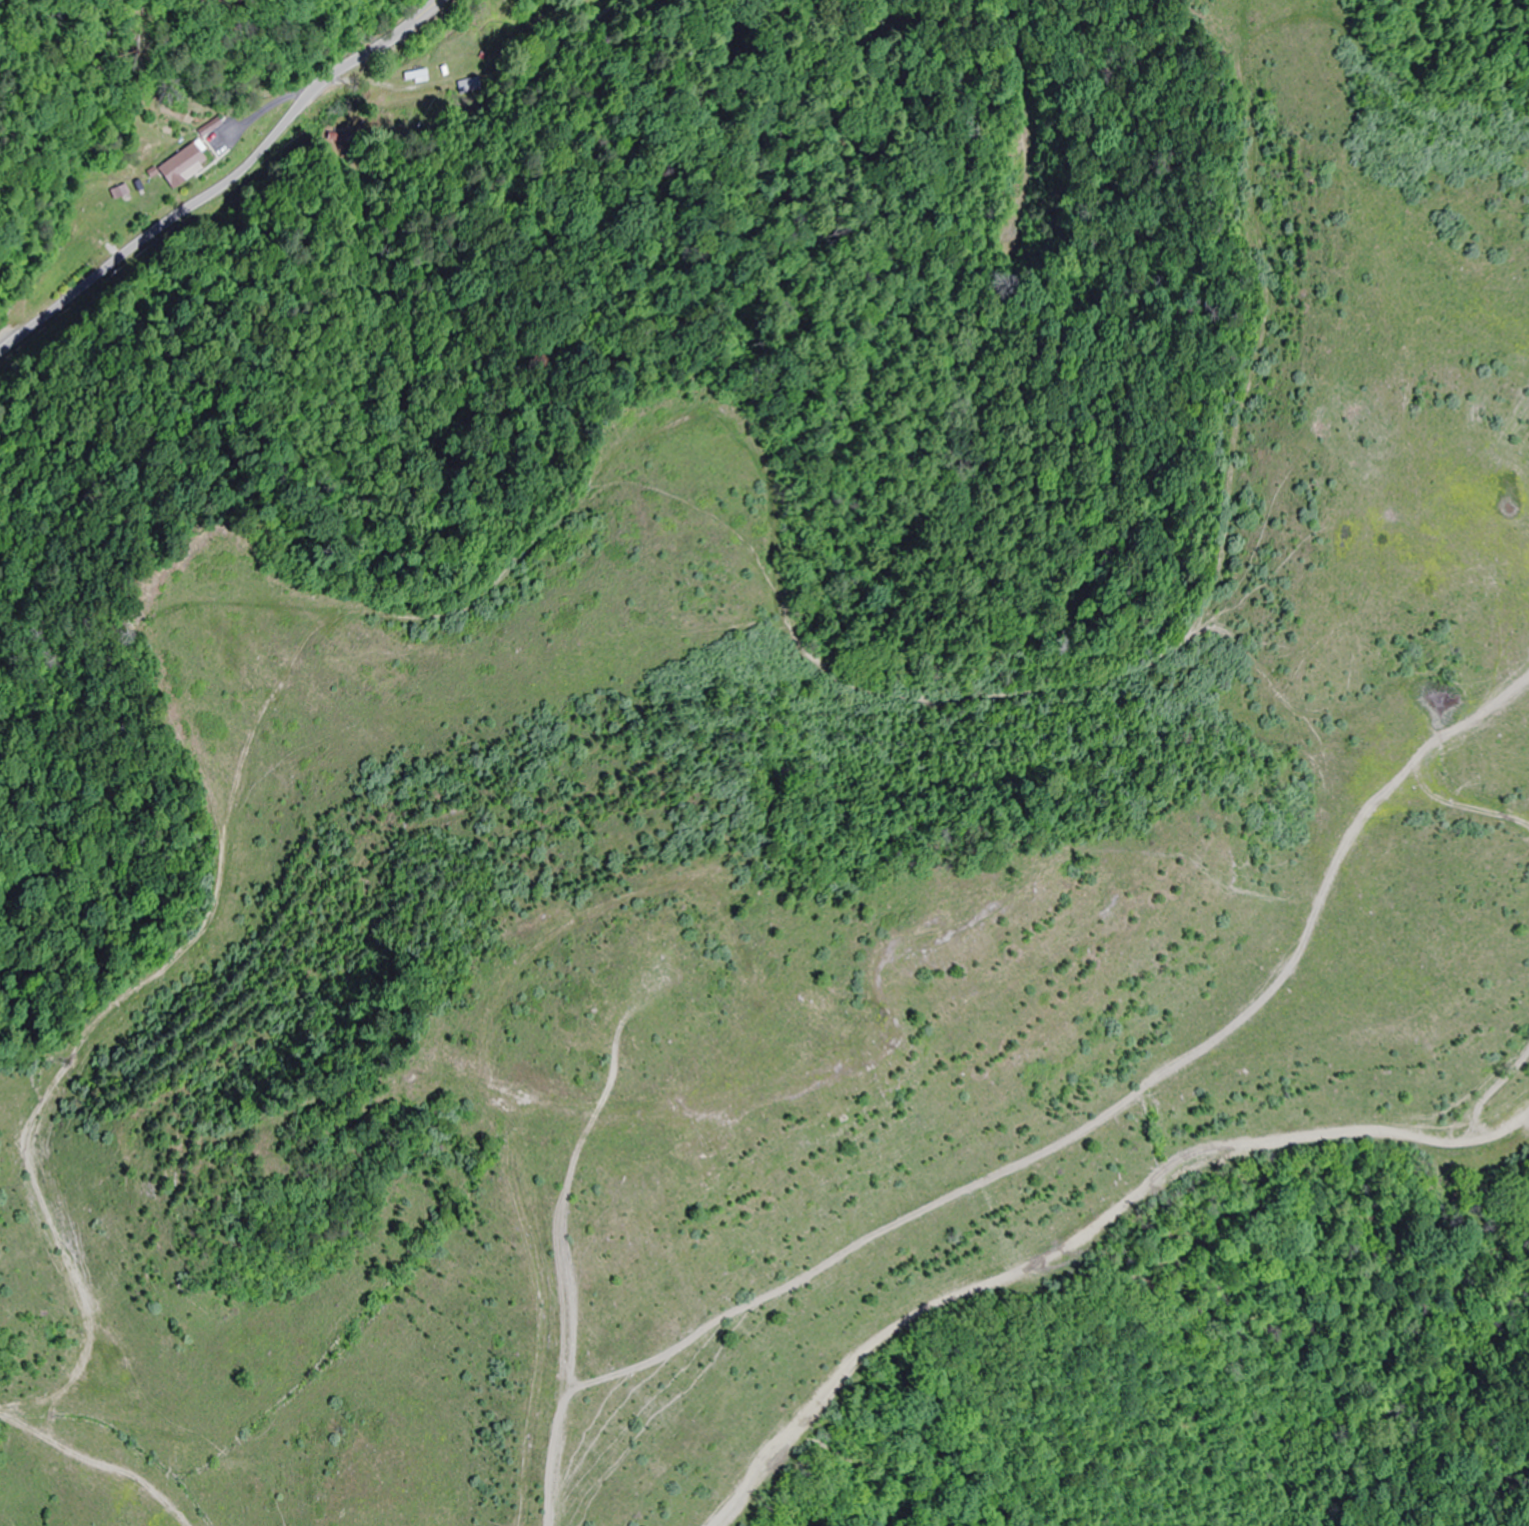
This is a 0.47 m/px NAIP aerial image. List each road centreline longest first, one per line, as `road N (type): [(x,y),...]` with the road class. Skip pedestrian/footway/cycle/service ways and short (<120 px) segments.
road 1 (tertiary): [(0,358),(245,167),(334,73),(438,0)]

